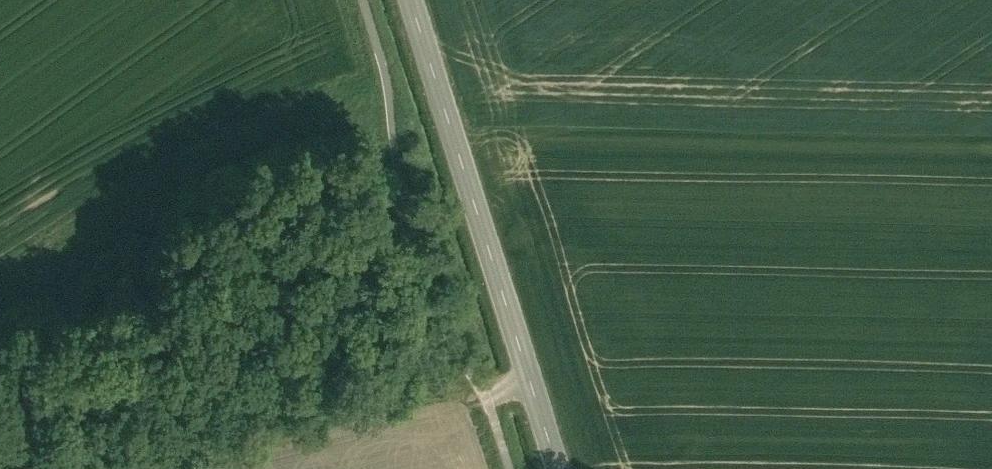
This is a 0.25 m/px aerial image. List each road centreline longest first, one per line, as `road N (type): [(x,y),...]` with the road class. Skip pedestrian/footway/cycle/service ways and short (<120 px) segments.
road 1 (tertiary): [(411,0),(558,468)]

